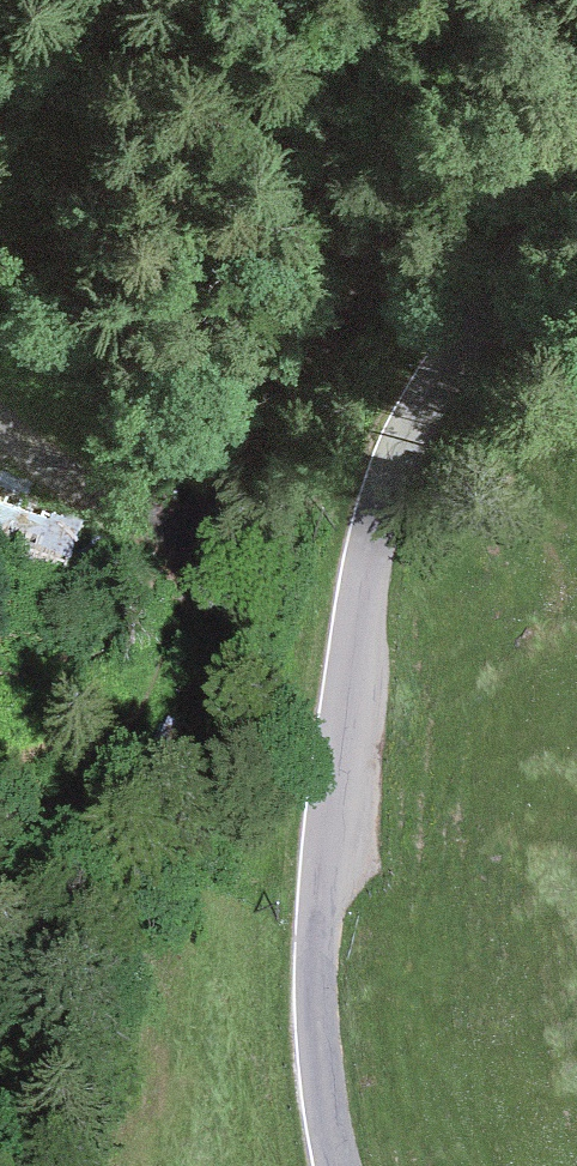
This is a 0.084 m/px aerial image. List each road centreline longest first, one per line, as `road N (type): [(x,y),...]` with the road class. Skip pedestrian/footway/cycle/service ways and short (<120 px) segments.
road 1 (unclassified): [(339,1165),(317,1079),(328,828),(367,560),(393,454),(424,388),(576,208)]
road 2 (track): [(0,892),(112,781),(246,446),(316,329),(436,221),(576,122)]

